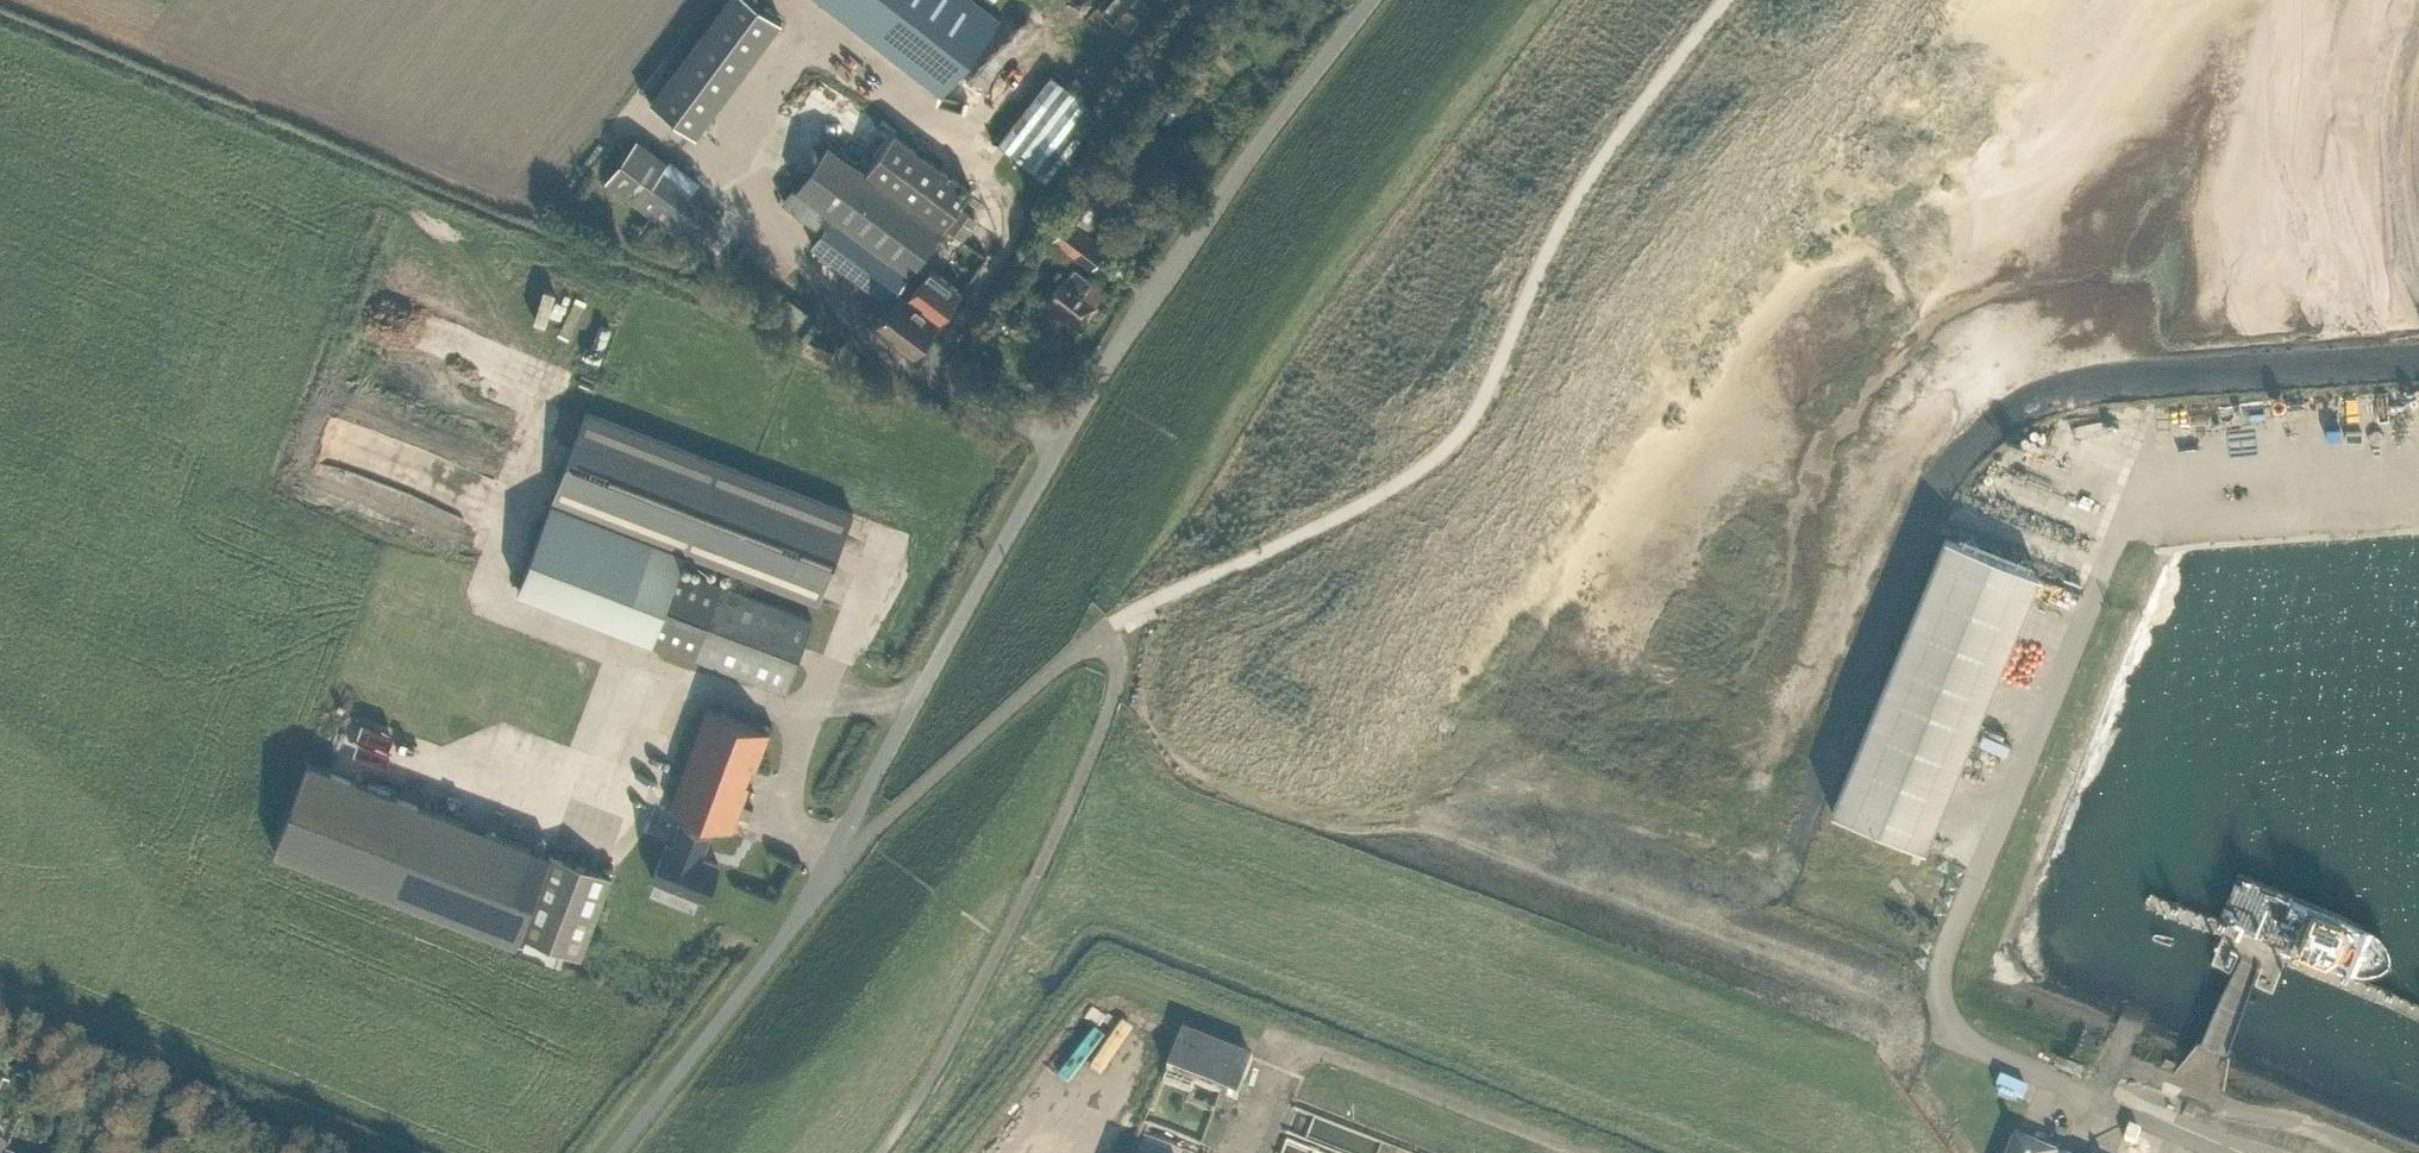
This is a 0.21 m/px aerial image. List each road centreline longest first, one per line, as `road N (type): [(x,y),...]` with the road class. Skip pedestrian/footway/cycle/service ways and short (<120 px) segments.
road 1 (unclassified): [(834,856),(1123,341),(1375,0)]
road 2 (unclassified): [(1120,666),(1096,634),(834,856)]
road 3 (unclassified): [(619,1152),(769,964),(834,856)]

